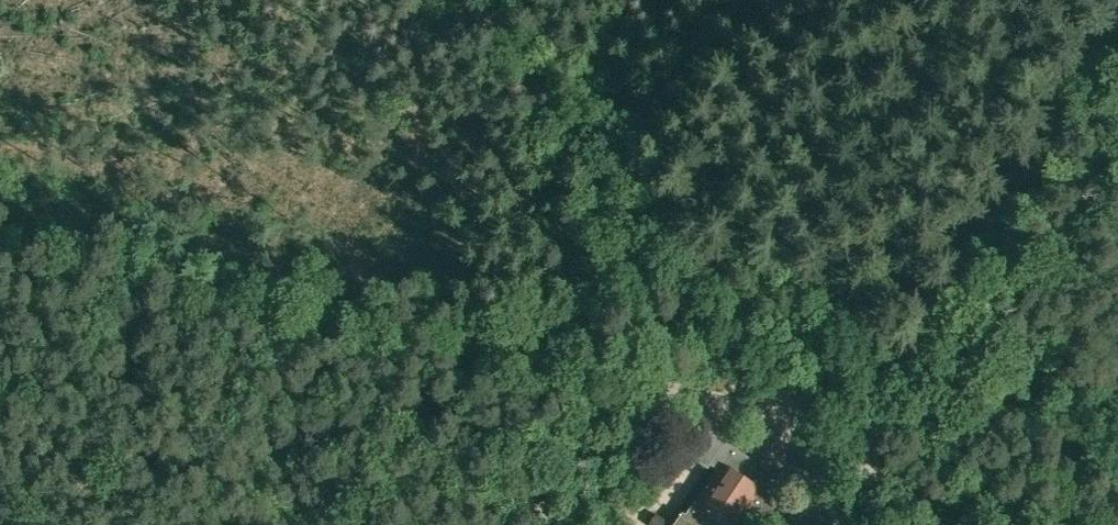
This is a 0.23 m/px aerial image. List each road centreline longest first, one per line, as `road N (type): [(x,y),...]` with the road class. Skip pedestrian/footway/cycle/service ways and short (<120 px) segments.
road 1 (unclassified): [(839,462),(767,412),(0,230)]
road 2 (tertiary): [(839,462),(1117,0)]
road 3 (track): [(767,412),(472,0)]

